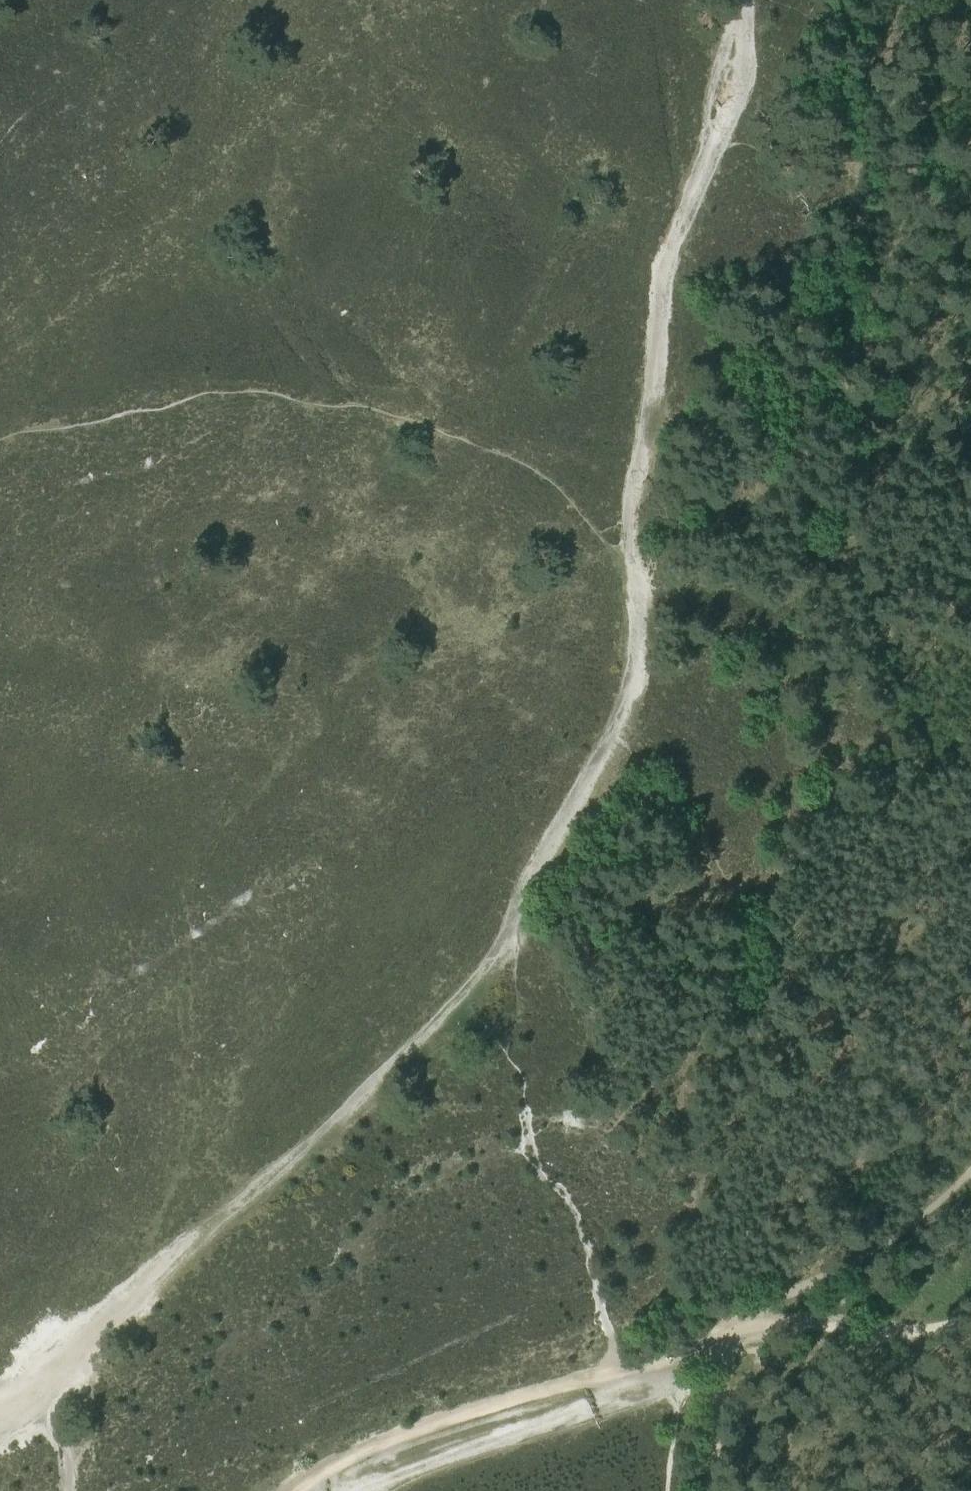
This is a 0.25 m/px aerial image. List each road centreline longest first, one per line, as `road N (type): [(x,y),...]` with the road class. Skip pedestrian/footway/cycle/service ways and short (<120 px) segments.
road 1 (track): [(616,1372),(395,1438),(293,1490)]
road 2 (track): [(616,1372),(743,1318)]
road 3 (track): [(743,1318),(870,1328)]

